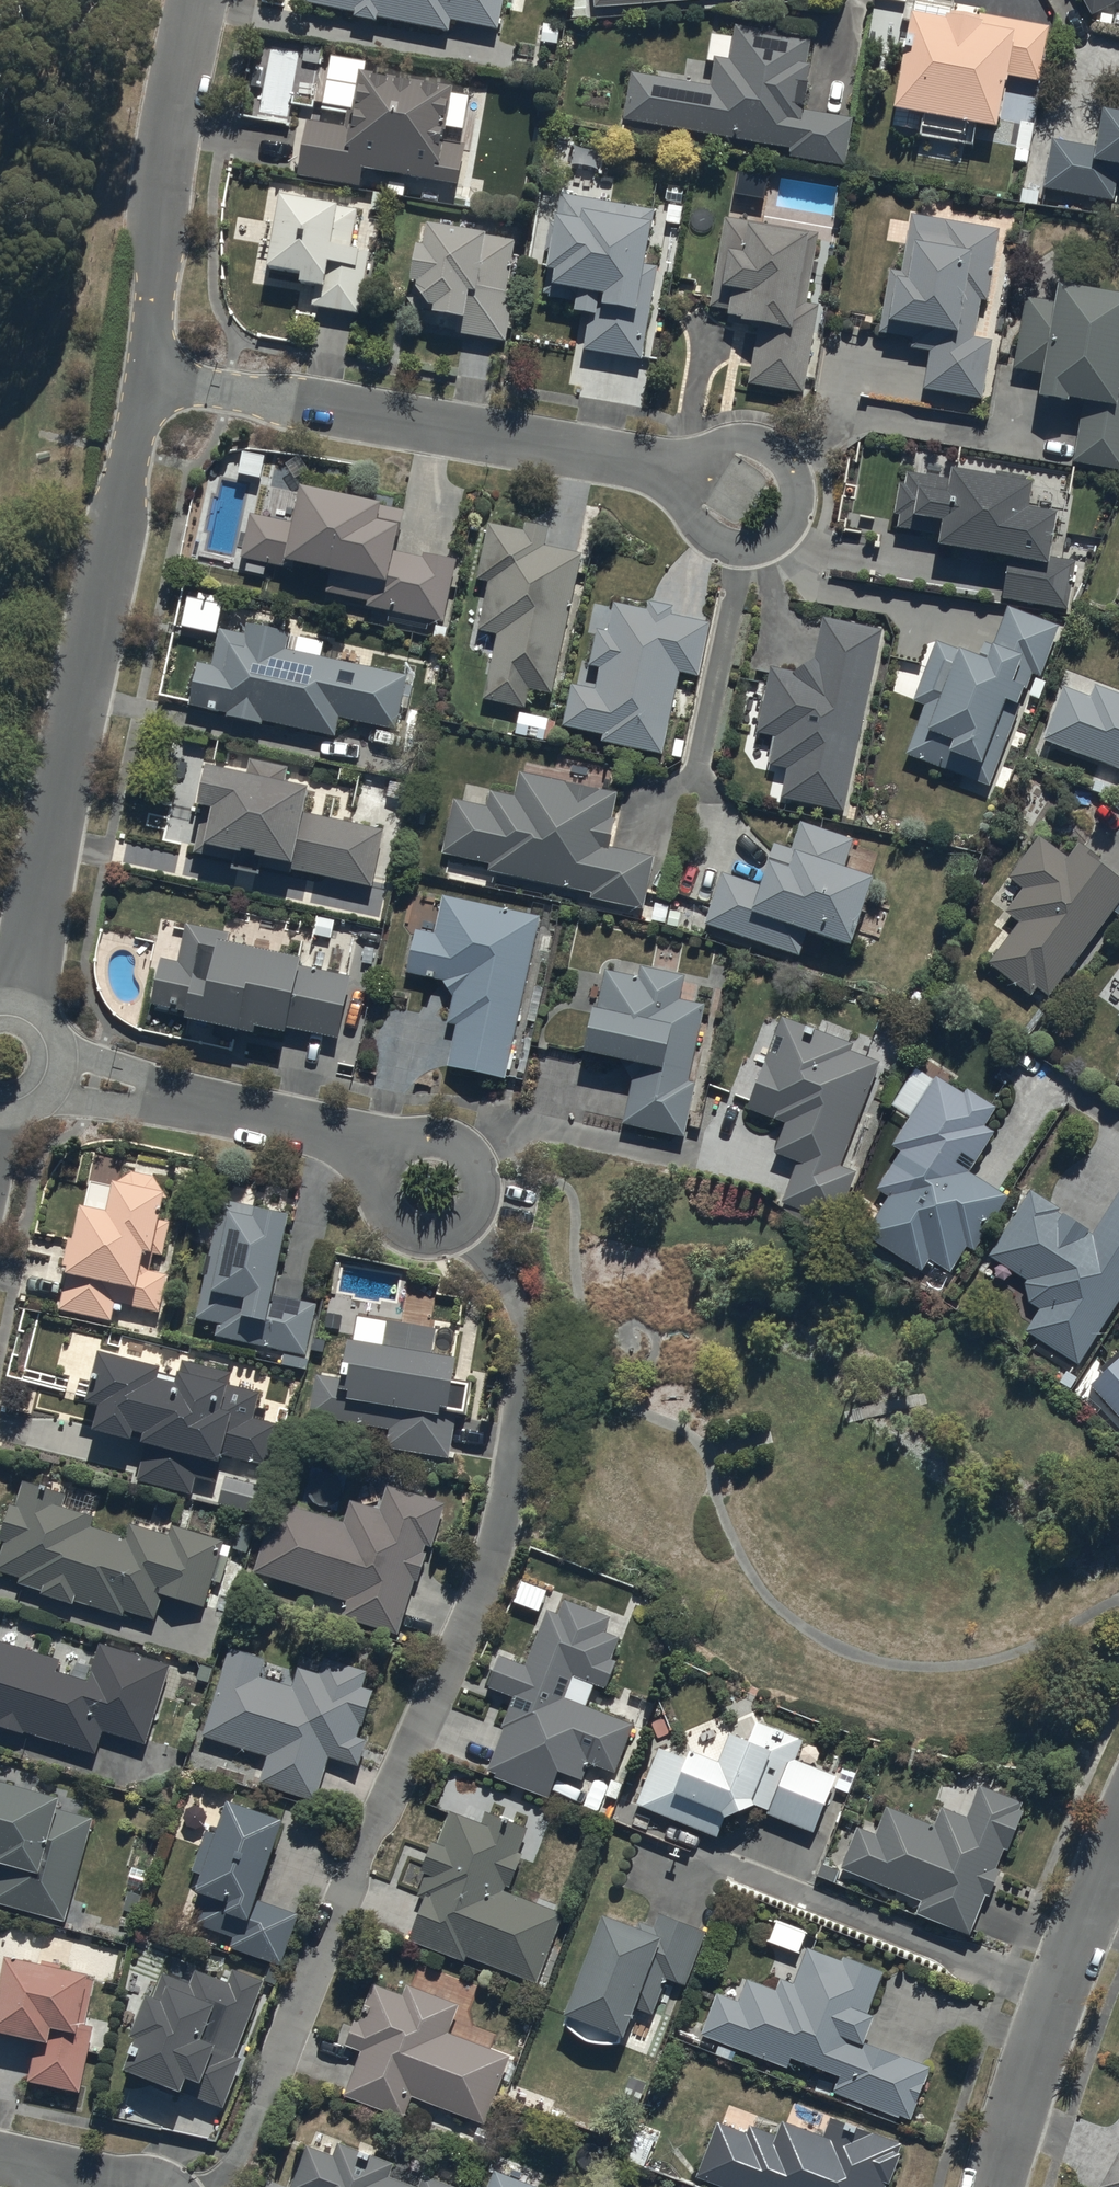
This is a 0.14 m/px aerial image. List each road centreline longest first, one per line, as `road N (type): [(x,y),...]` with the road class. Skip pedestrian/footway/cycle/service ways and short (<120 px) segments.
road 1 (residential): [(431,1185),(502,1281),(526,1340),(504,1518),(469,1620),(361,1854),(246,2143),(217,2186)]
road 2 (residential): [(147,377),(17,1008)]
road 3 (residential): [(147,377),(681,475)]
road 4 (residential): [(54,1079),(310,1129),(360,1145),(431,1185)]
road 5 (residential): [(195,0),(160,206),(147,377)]
road 6 (residential): [(1118,1861),(1000,2186)]
road 7 (residential): [(681,475),(707,443),(748,436),(782,459),(792,499),(773,535),(734,549),(696,533),(679,495)]

